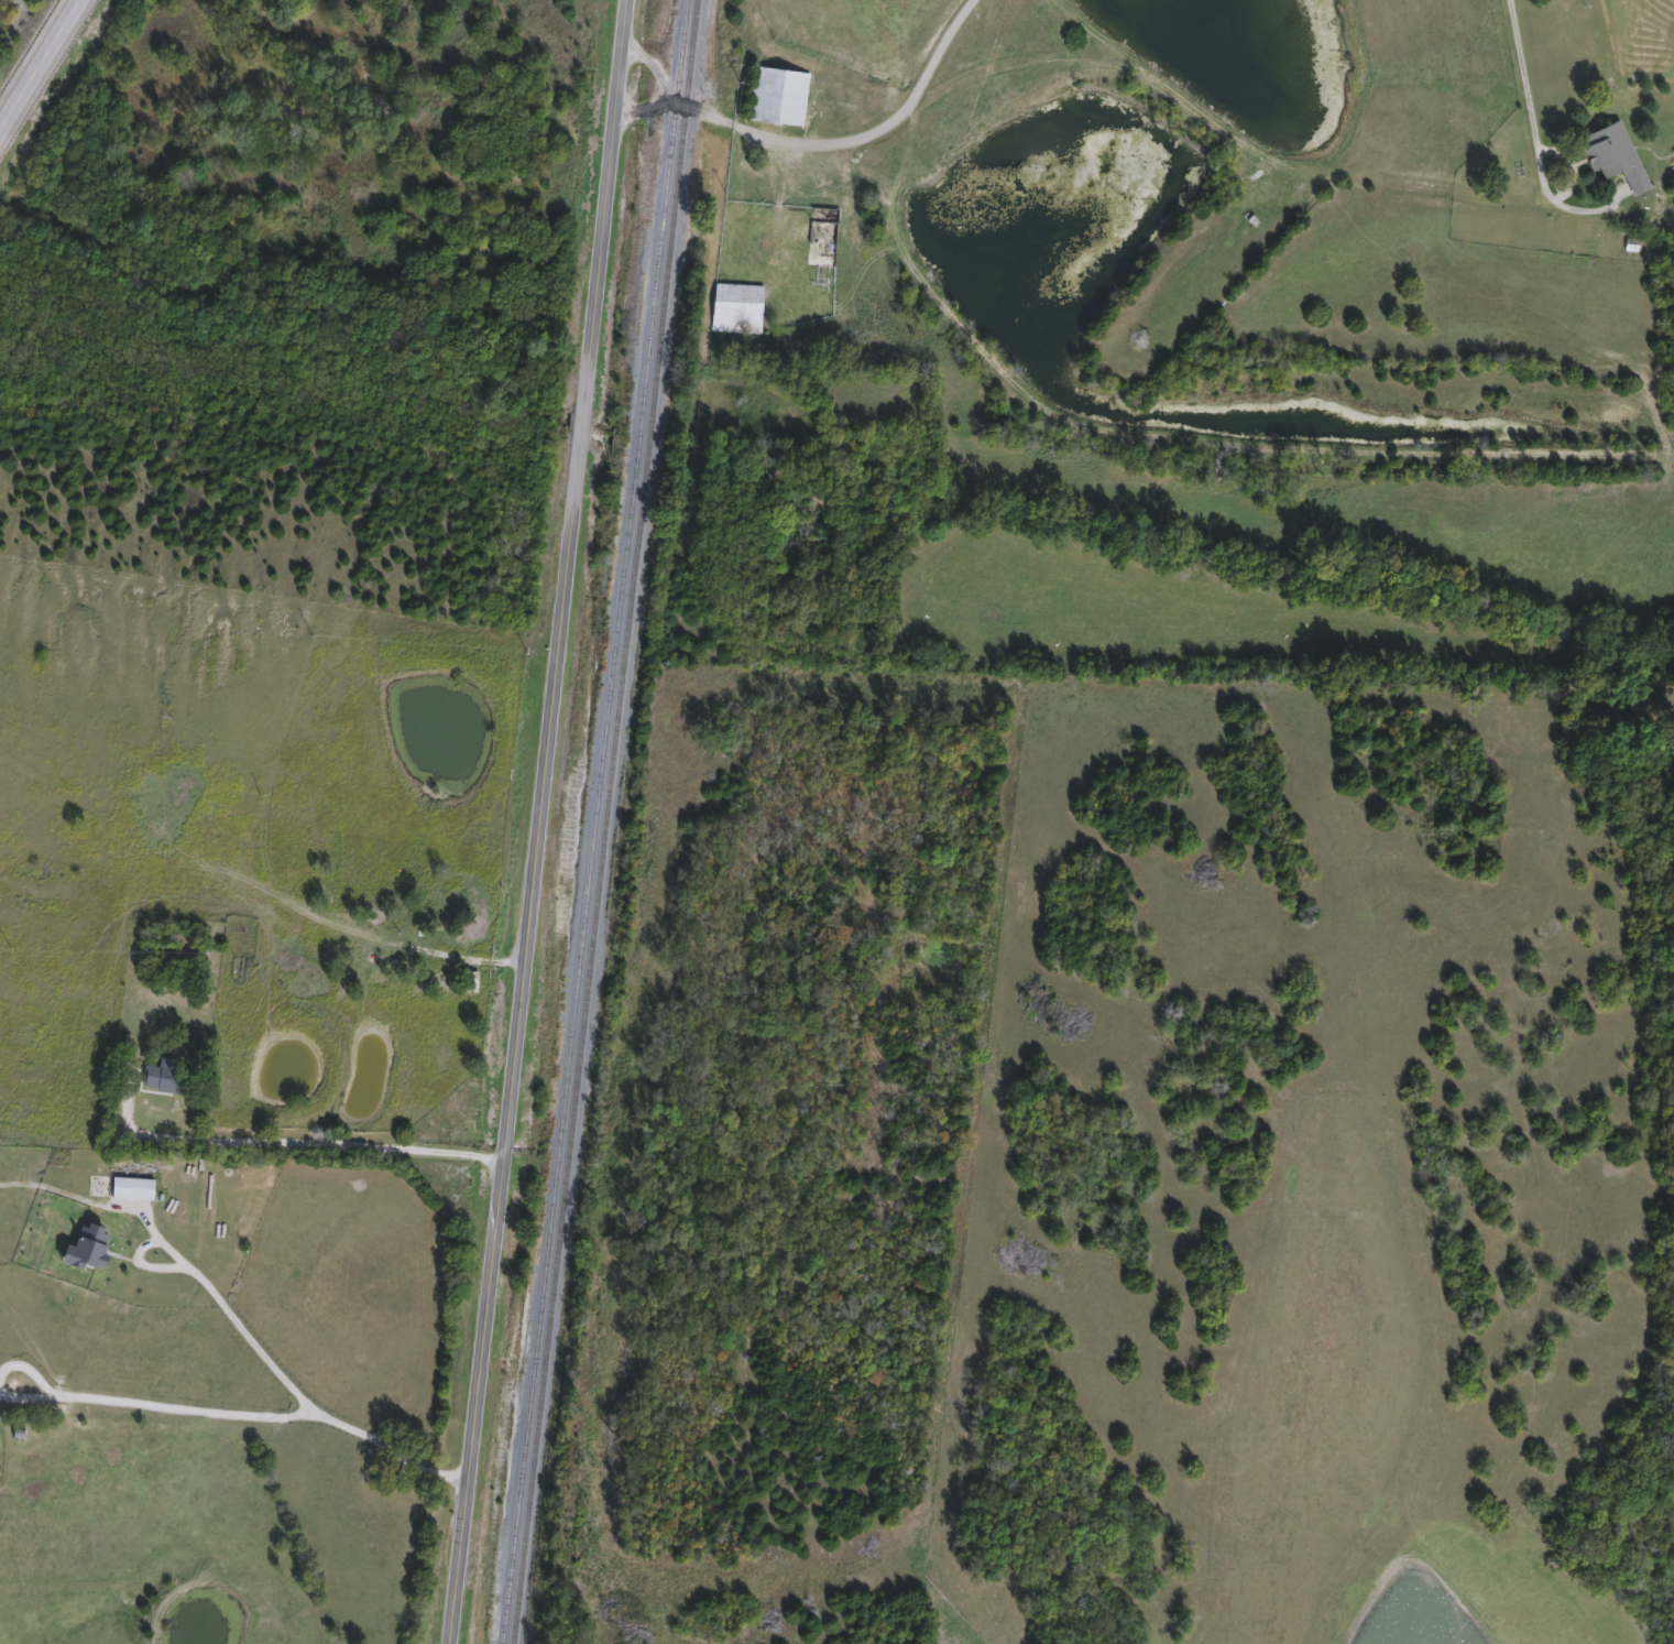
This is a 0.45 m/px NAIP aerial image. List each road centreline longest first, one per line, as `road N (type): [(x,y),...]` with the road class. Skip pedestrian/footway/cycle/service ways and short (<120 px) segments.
road 1 (secondary): [(629,0),(454,1643)]
road 2 (primary): [(83,0),(0,133)]

